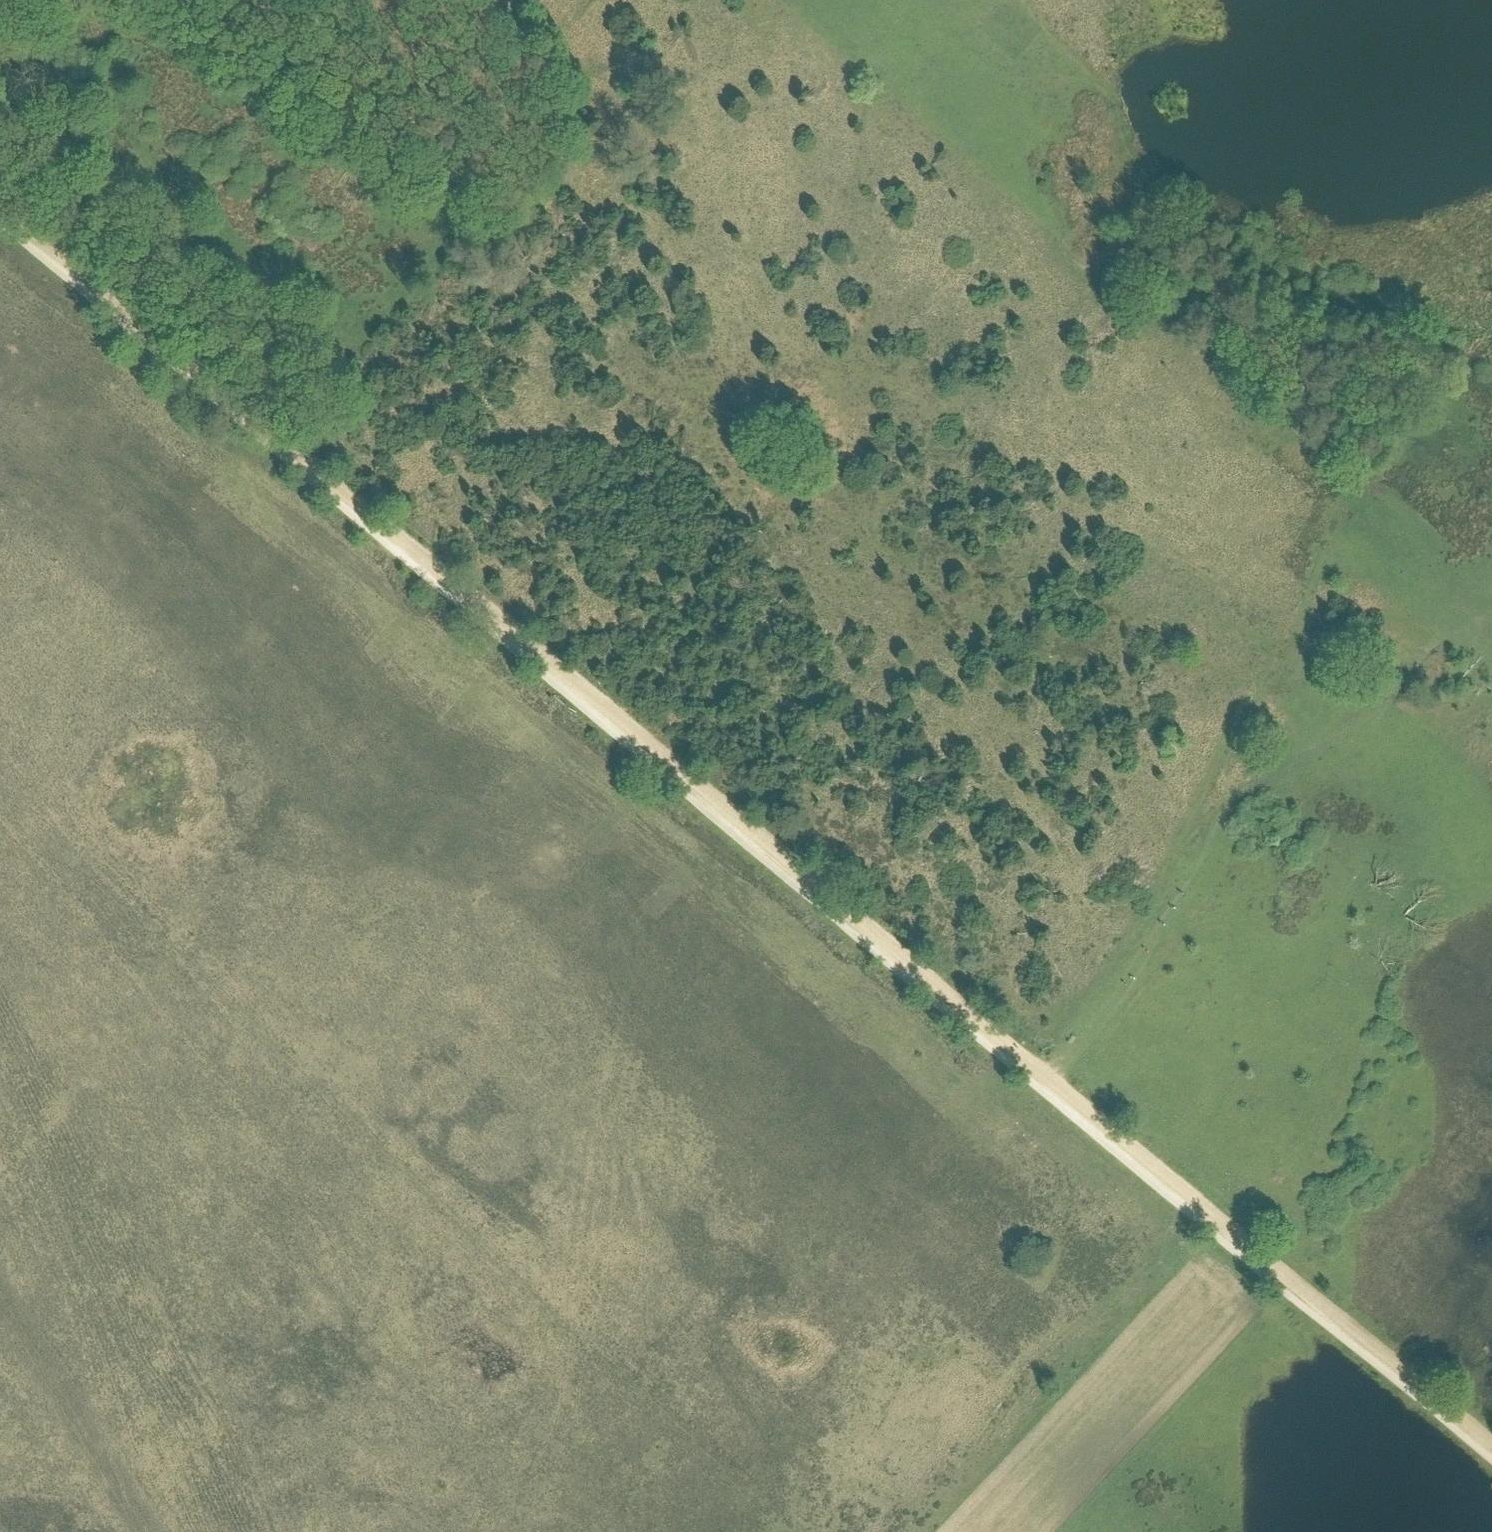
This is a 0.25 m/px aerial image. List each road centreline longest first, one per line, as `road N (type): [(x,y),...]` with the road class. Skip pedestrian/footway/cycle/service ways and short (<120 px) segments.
road 1 (track): [(1053,1081),(0,213)]
road 2 (track): [(1491,1446),(1053,1081)]

